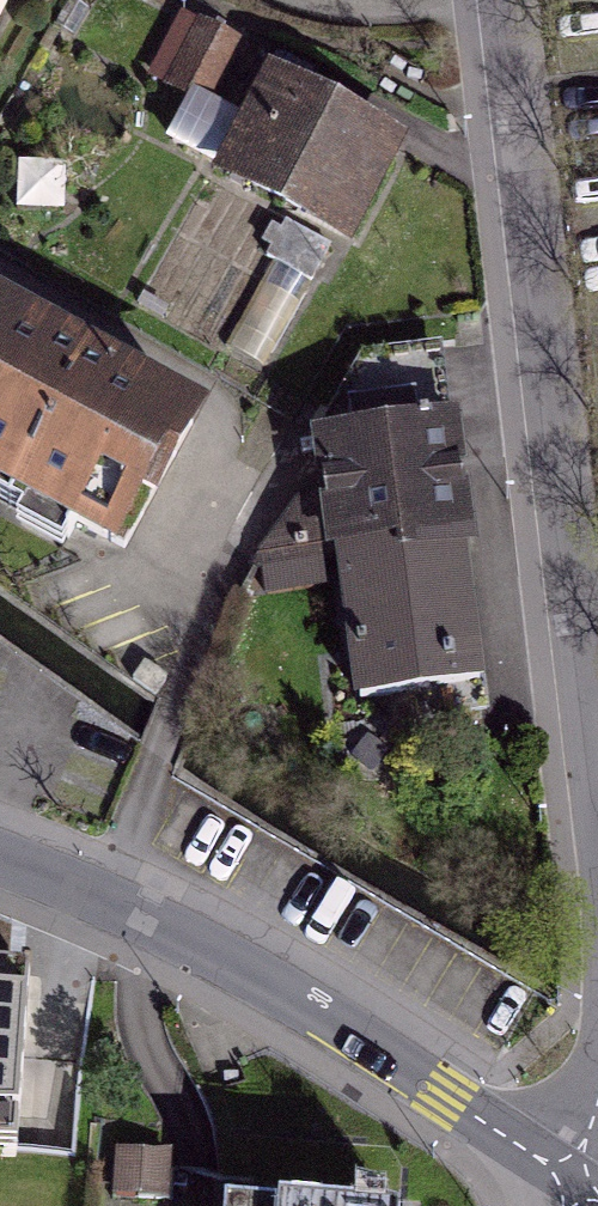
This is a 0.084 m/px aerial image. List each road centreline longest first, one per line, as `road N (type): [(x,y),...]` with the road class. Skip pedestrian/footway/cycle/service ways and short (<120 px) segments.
road 1 (residential): [(511,0),(597,841)]
road 2 (residential): [(573,1180),(207,945),(0,856)]

